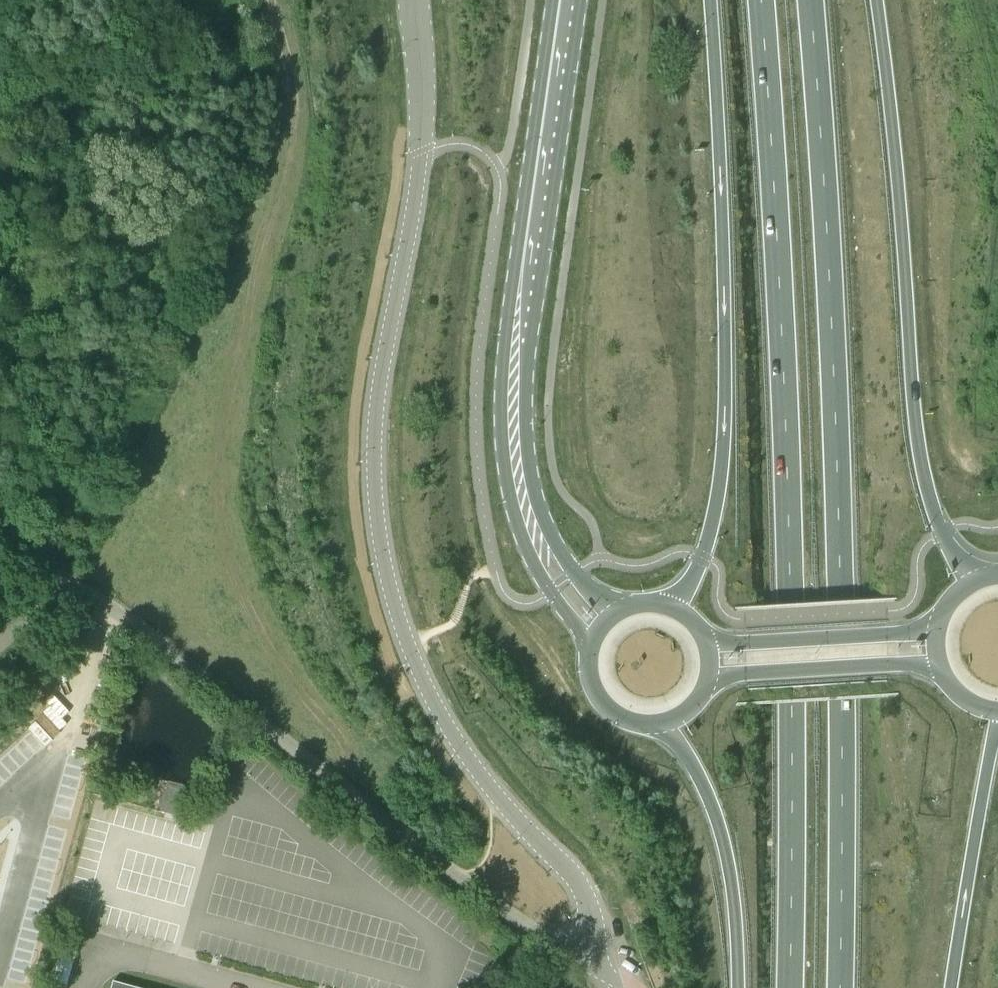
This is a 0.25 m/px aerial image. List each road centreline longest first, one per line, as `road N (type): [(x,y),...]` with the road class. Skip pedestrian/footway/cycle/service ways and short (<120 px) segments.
road 1 (trunk): [(839,987),(836,423),(810,0)]
road 2 (trunk): [(760,0),(789,575),(786,987)]
road 3 (unclassified): [(419,157),(375,453),(395,606),(451,732),(580,885),(600,966)]
road 4 (unclassified): [(94,601),(118,612),(454,876),(537,935),(600,966)]
road 5 (trunk): [(710,0),(724,436),(710,530),(669,605)]
road 6 (trunk): [(978,580),(942,532),(918,444),(876,0)]
road 7 (secondary): [(569,0),(515,356),(522,498)]
road 8 (trunk): [(656,725),(686,755),(726,845),(740,987)]
road 9 (trunk): [(951,987),(997,725)]
road 10 (primary): [(705,684),(747,674),(941,670)]
road 11 (primary): [(938,626),(886,635),(703,638)]
road 12 (secondary): [(522,498),(539,573),(589,649)]
road 13 (residential): [(415,0),(419,157)]
road 14 (secondary): [(621,609),(593,594),(522,498)]

